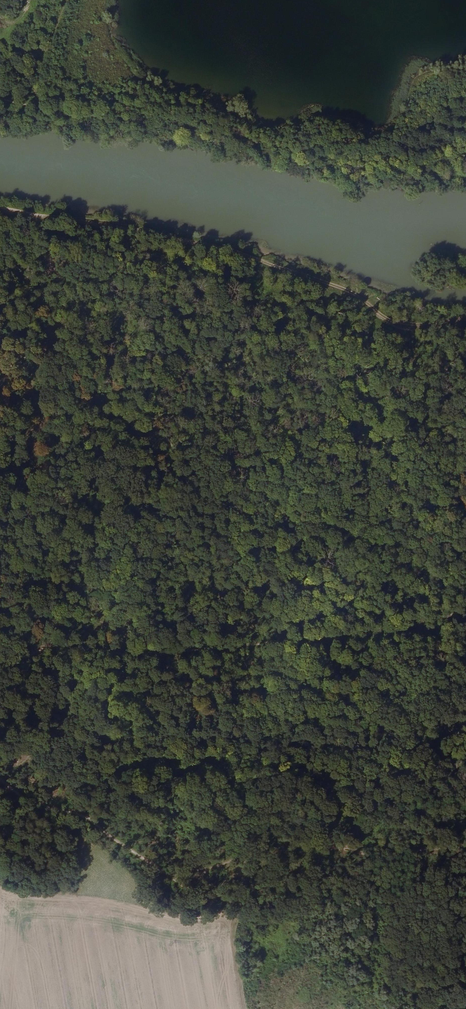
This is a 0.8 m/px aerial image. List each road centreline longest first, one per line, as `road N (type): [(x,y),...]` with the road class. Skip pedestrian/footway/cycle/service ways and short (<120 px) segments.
road 1 (track): [(43,215),(7,416),(6,502),(26,563),(21,645),(0,722)]
road 2 (track): [(0,209),(130,225),(251,255),(404,307),(465,316)]
road 3 (track): [(465,618),(216,658),(14,645)]

